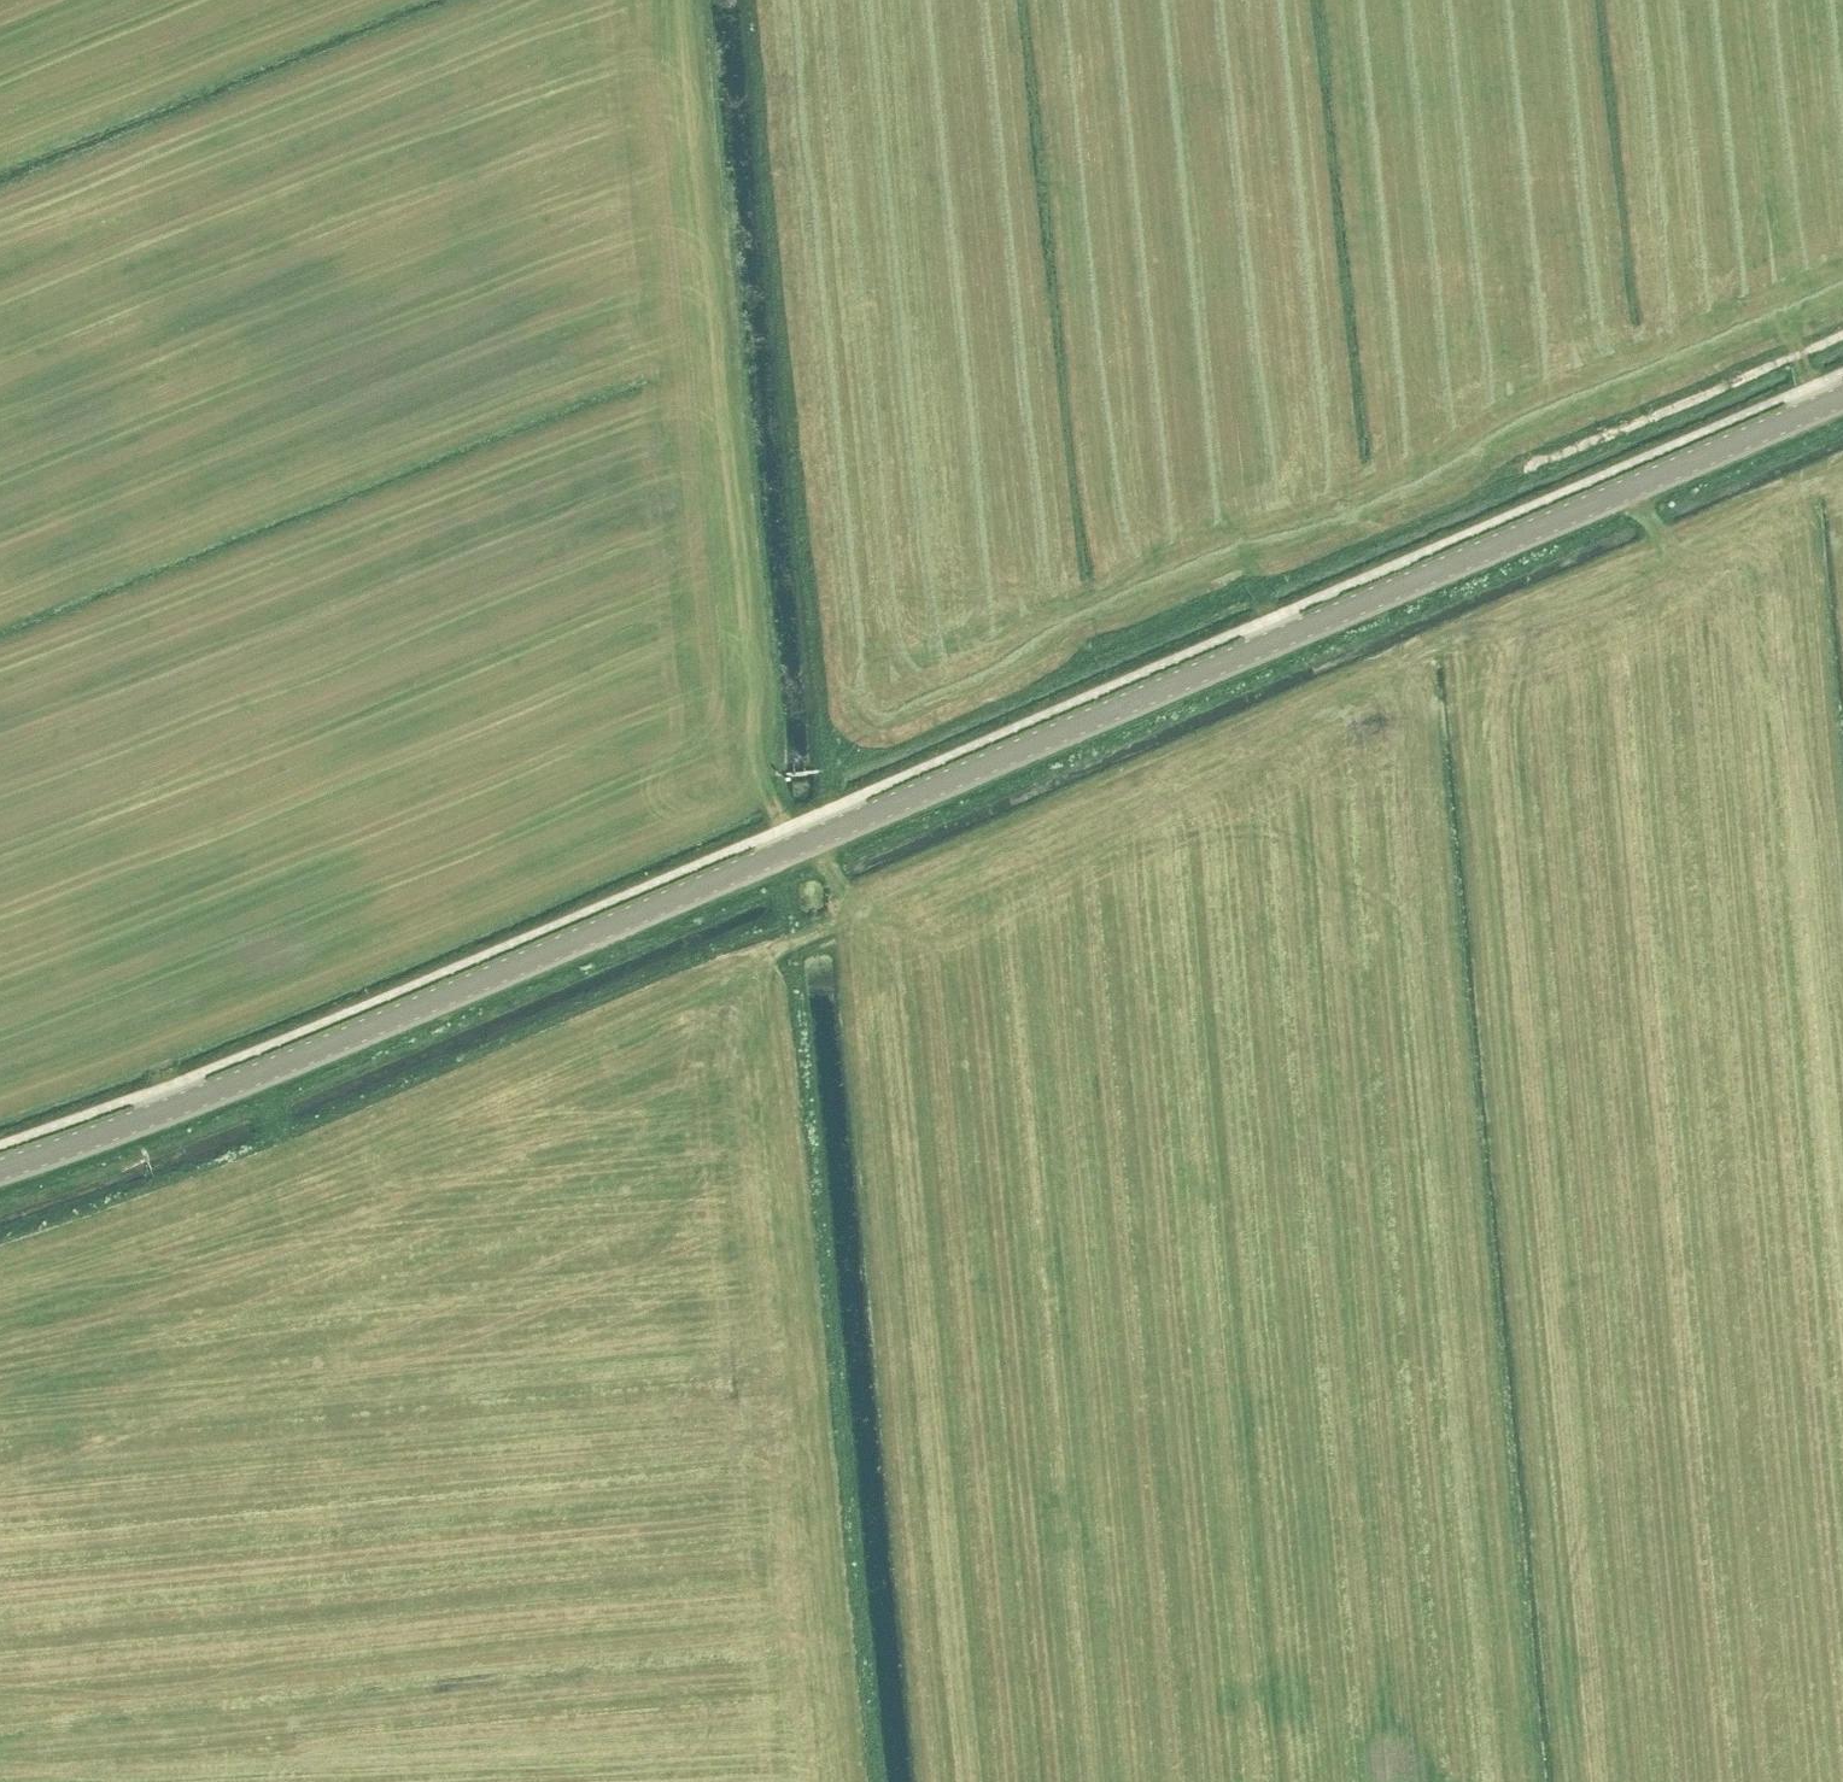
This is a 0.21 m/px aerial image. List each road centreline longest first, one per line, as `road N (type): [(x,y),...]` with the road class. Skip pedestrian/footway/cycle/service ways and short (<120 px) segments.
road 1 (tertiary): [(0,1165),(439,998),(1842,395)]

